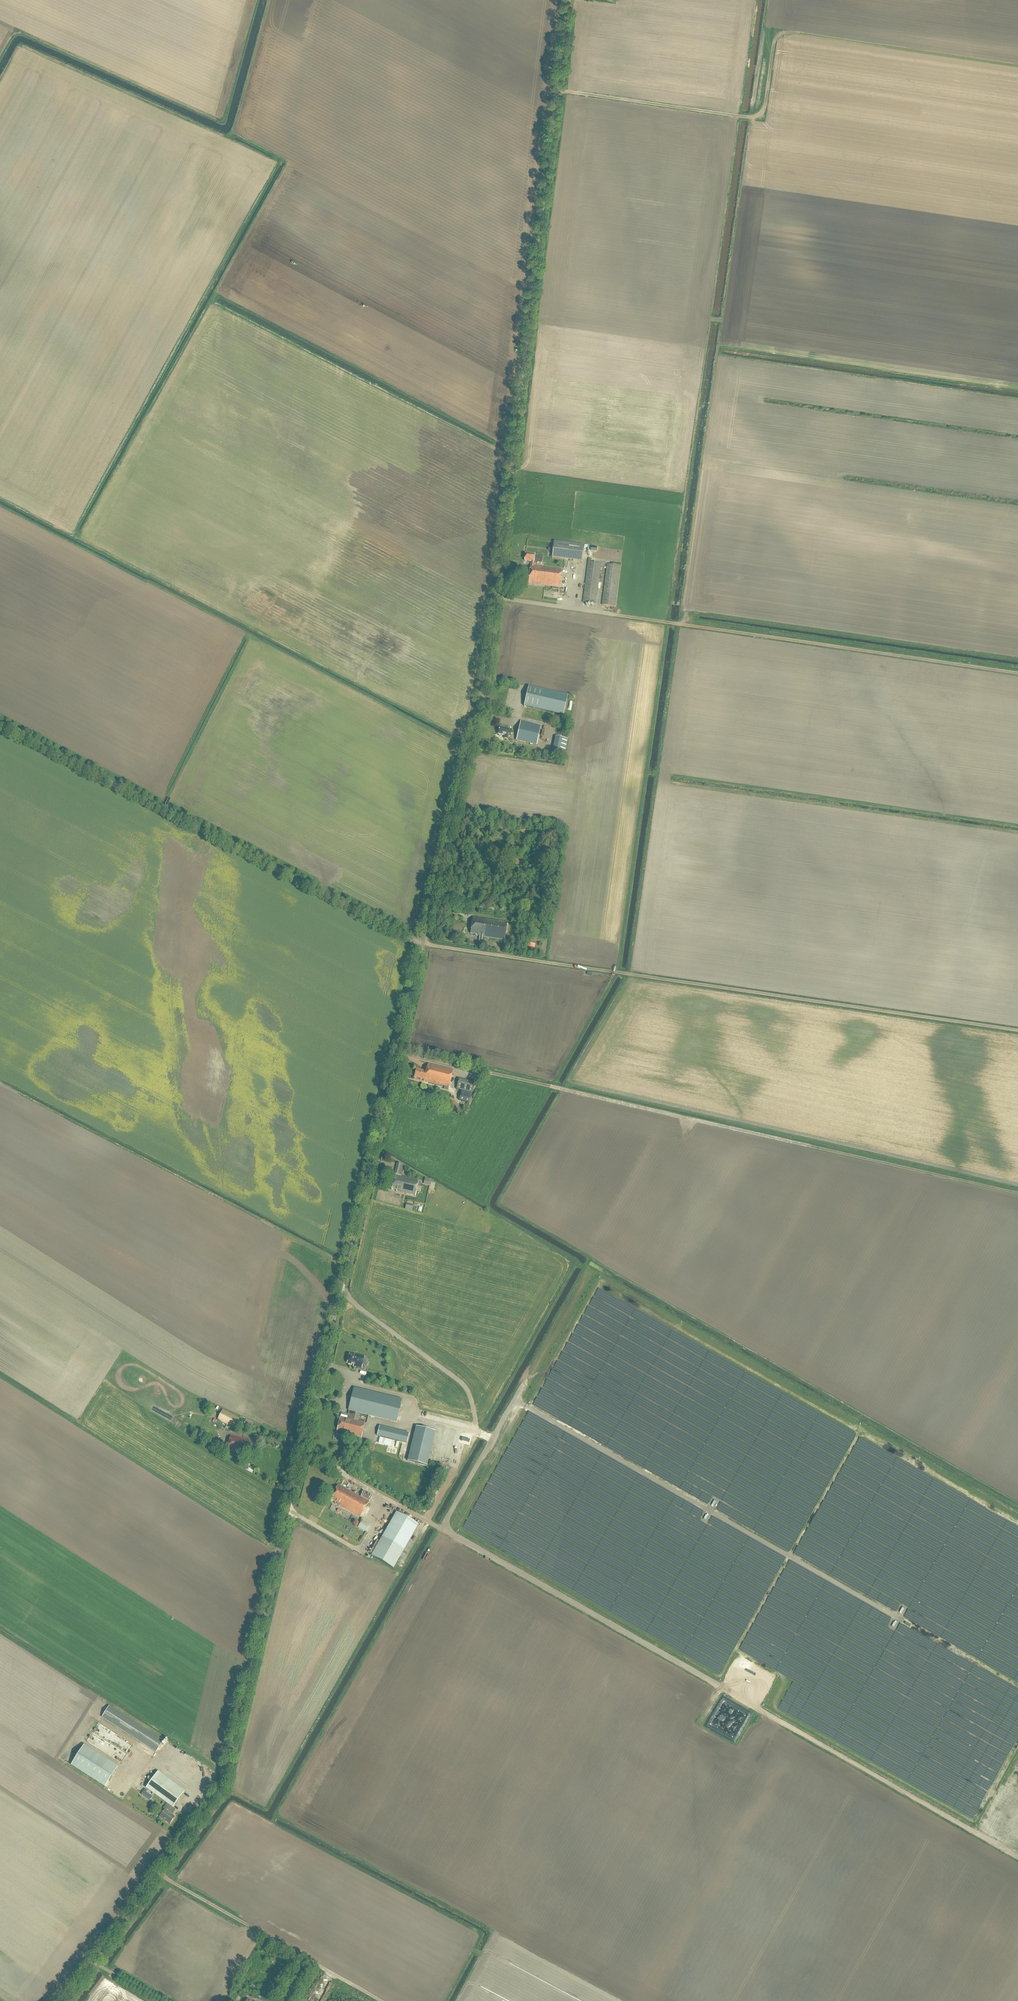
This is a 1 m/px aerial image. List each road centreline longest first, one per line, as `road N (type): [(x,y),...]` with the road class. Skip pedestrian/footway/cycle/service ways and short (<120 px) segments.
road 1 (unclassified): [(66,2000),(229,1771),(423,945)]
road 2 (unclassified): [(423,945),(487,658),(568,0)]
road 3 (track): [(304,1452),(1017,1859)]
road 4 (track): [(557,90),(755,116),(765,107),(774,44),(787,32),(1017,65)]
road 5 (unclassified): [(423,945),(0,726)]
road 6 (track): [(160,1875),(383,2000)]

